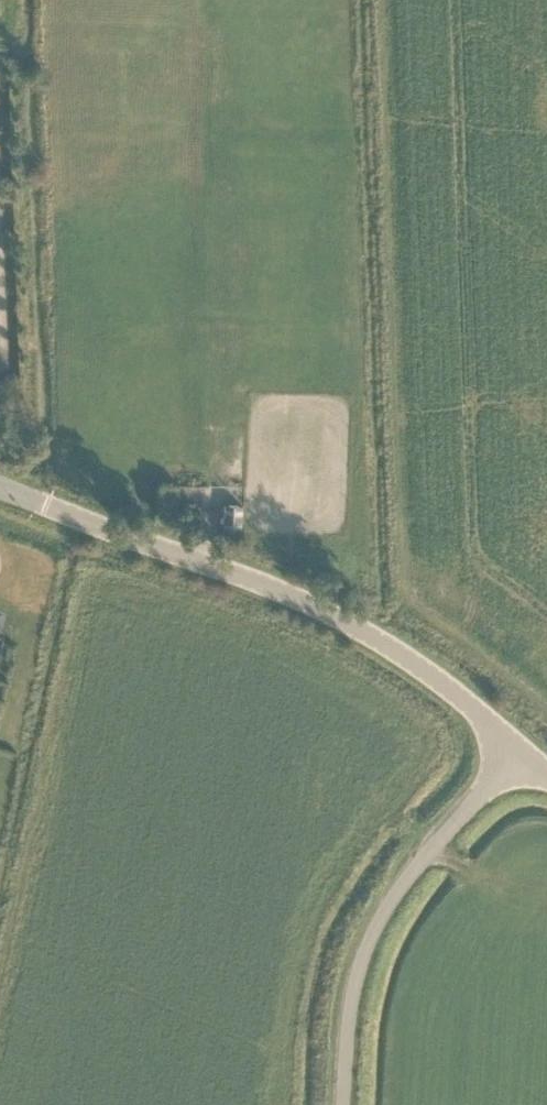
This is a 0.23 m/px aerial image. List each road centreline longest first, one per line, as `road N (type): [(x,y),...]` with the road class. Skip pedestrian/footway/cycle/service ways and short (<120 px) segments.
road 1 (tertiary): [(520,746),(424,665),(343,617),(0,483)]
road 2 (unclassified): [(342,1104),(350,1005),(383,911),(520,746)]

